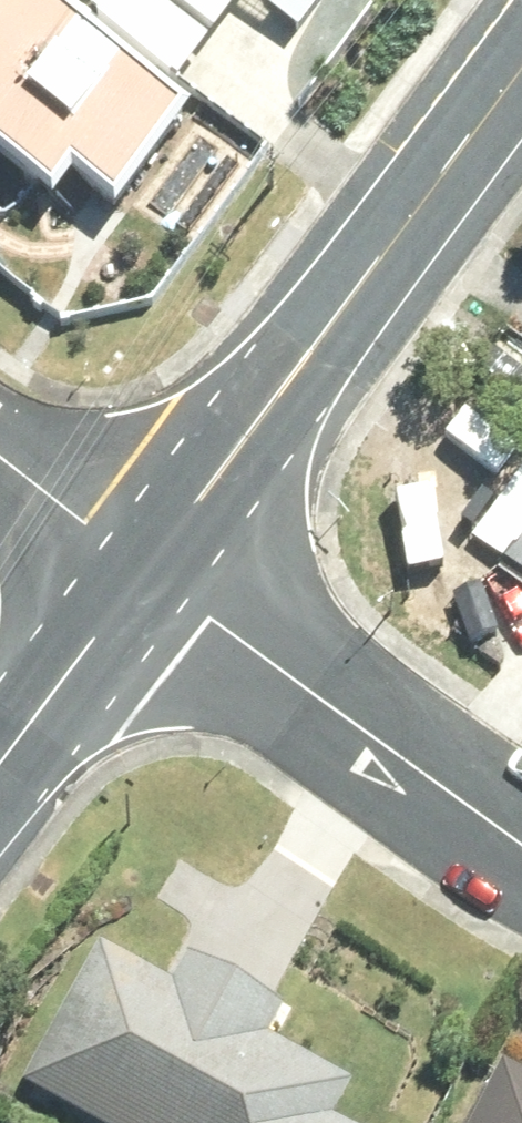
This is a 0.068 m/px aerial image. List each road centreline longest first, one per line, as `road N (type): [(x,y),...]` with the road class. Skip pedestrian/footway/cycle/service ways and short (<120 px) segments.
road 1 (secondary): [(146,570),(521,66)]
road 2 (residential): [(521,847),(146,570)]
road 3 (secondary): [(0,765),(146,570)]
road 4 (residential): [(0,457),(146,570)]

